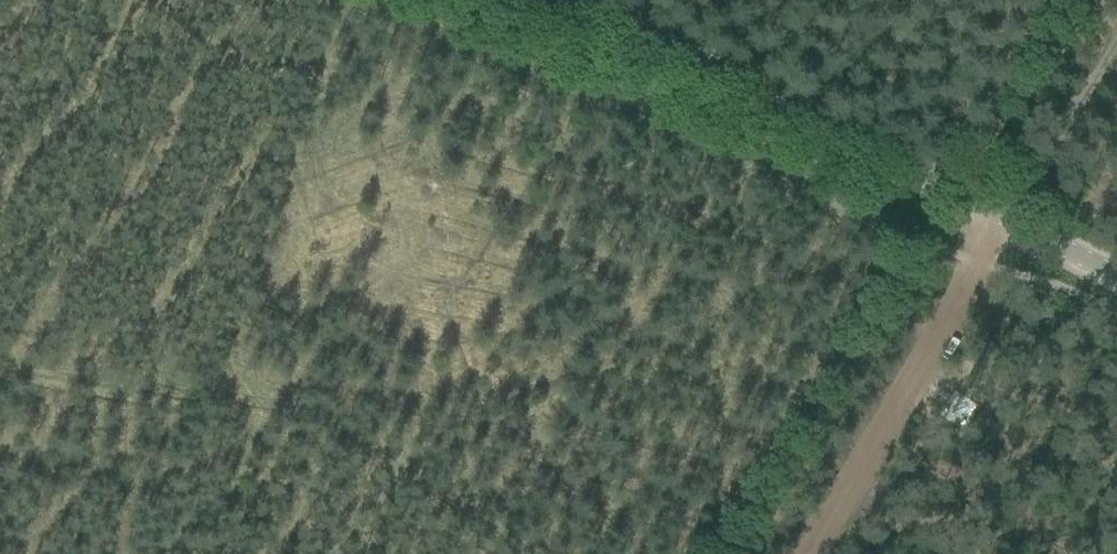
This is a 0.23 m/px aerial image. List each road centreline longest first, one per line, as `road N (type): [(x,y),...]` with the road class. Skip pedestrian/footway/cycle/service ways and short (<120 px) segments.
road 1 (tertiary): [(1116,273),(932,179),(528,0)]
road 2 (track): [(712,553),(932,179)]
road 3 (track): [(804,553),(986,265),(1006,216)]

